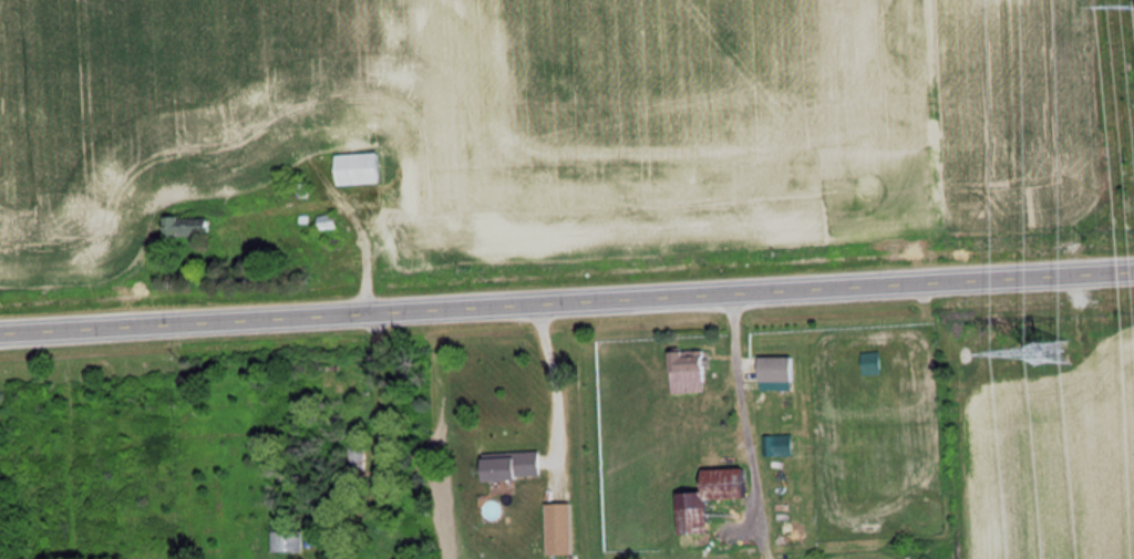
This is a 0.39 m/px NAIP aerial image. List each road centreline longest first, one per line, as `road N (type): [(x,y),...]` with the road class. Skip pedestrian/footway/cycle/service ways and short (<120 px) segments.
road 1 (tertiary): [(0,331),(1133,268)]

